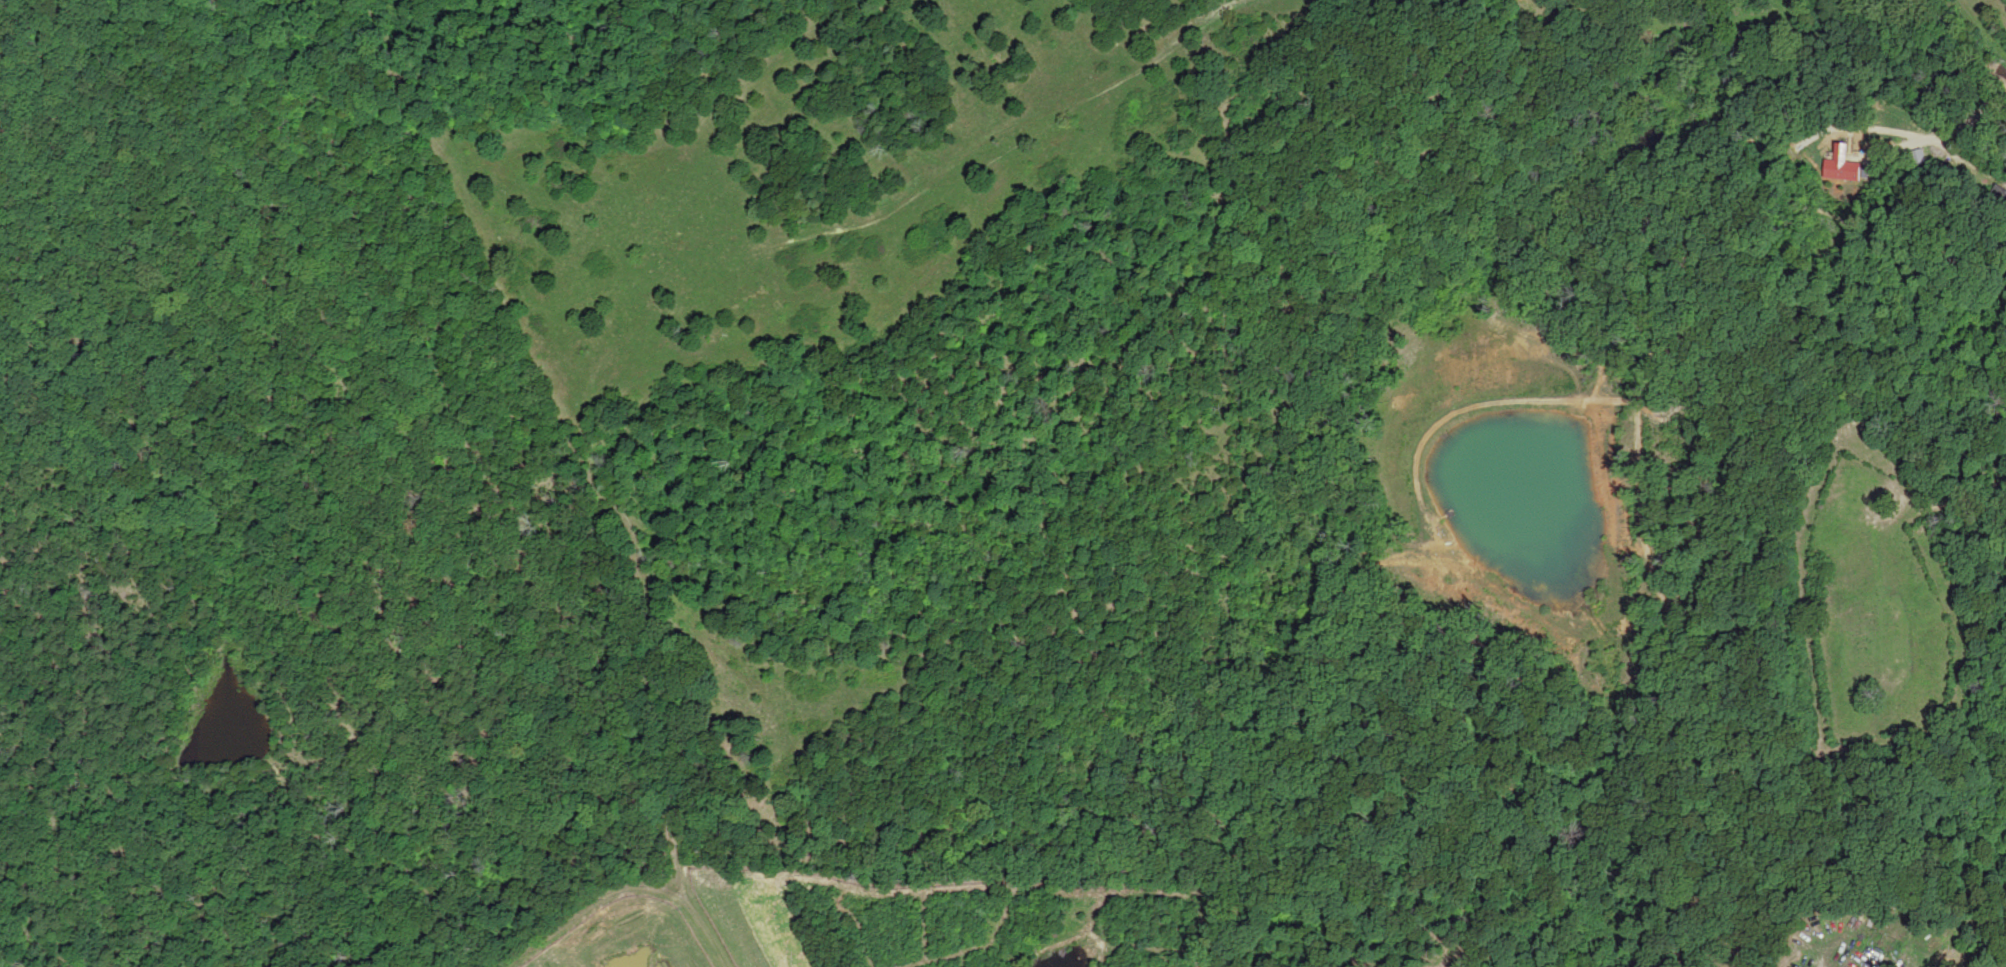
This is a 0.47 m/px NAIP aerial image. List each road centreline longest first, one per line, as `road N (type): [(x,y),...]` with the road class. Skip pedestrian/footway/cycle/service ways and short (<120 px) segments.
road 1 (residential): [(791,966),(791,867),(705,694),(646,640),(549,581),(528,527),(356,208),(210,0)]

